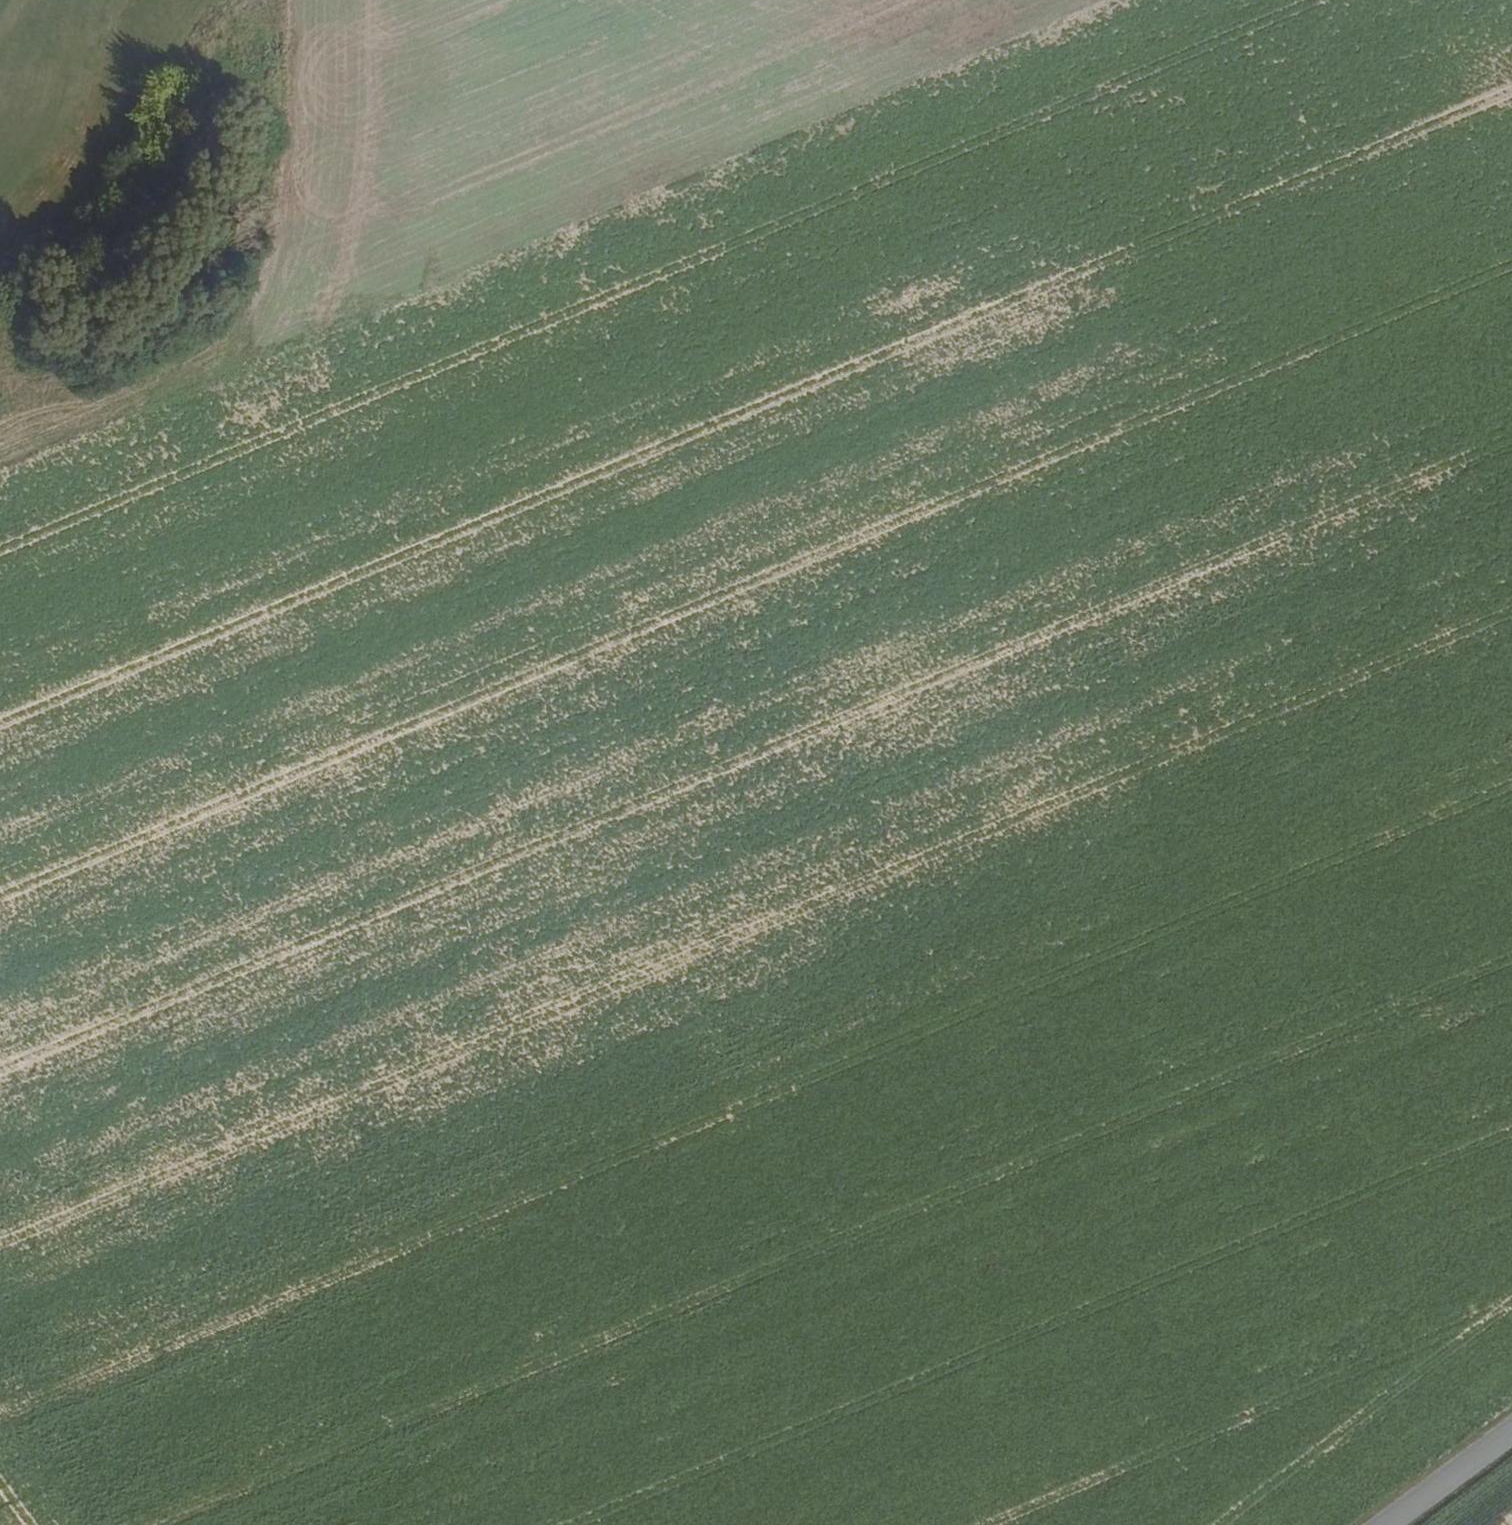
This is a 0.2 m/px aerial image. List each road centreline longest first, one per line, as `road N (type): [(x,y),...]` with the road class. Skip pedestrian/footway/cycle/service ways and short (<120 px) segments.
road 1 (tertiary): [(1511,1435),(1393,1524)]

